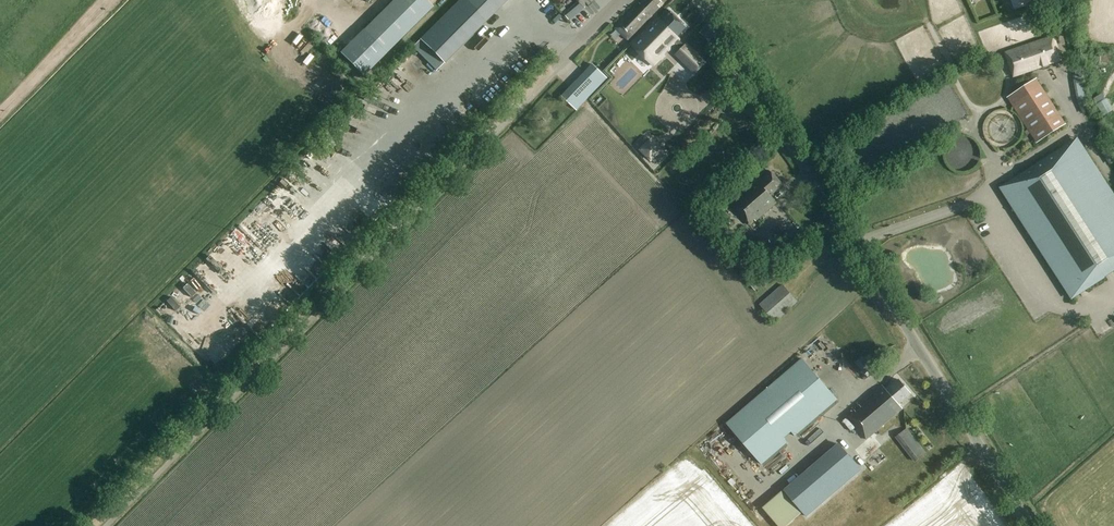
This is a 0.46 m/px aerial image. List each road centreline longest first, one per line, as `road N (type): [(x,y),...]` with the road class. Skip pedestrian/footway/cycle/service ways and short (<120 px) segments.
road 1 (track): [(93,525),(548,70)]
road 2 (unclassified): [(1032,525),(700,0)]

